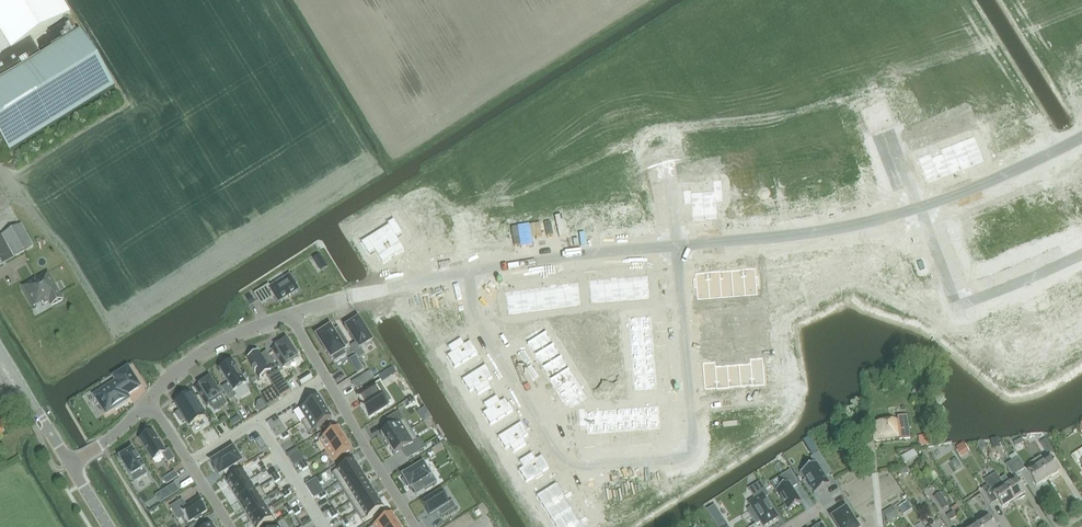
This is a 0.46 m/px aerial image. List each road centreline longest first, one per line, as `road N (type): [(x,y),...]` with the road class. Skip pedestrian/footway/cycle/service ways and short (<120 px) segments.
road 1 (residential): [(678,244),(688,453),(570,467),(475,325),(466,270)]
road 2 (residential): [(289,314),(414,526)]
road 3 (residential): [(678,244),(919,208)]
road 4 (residential): [(919,208),(958,296),(1081,253)]
road 5 (residential): [(466,270),(678,244)]
road 6 (residential): [(289,314),(466,270)]
road 7 (residential): [(919,208),(1081,137)]
road 8 (residential): [(149,401),(201,351),(289,314)]
road 9 (residential): [(231,526),(149,401)]
road 10 (unclassified): [(71,464),(0,351)]

